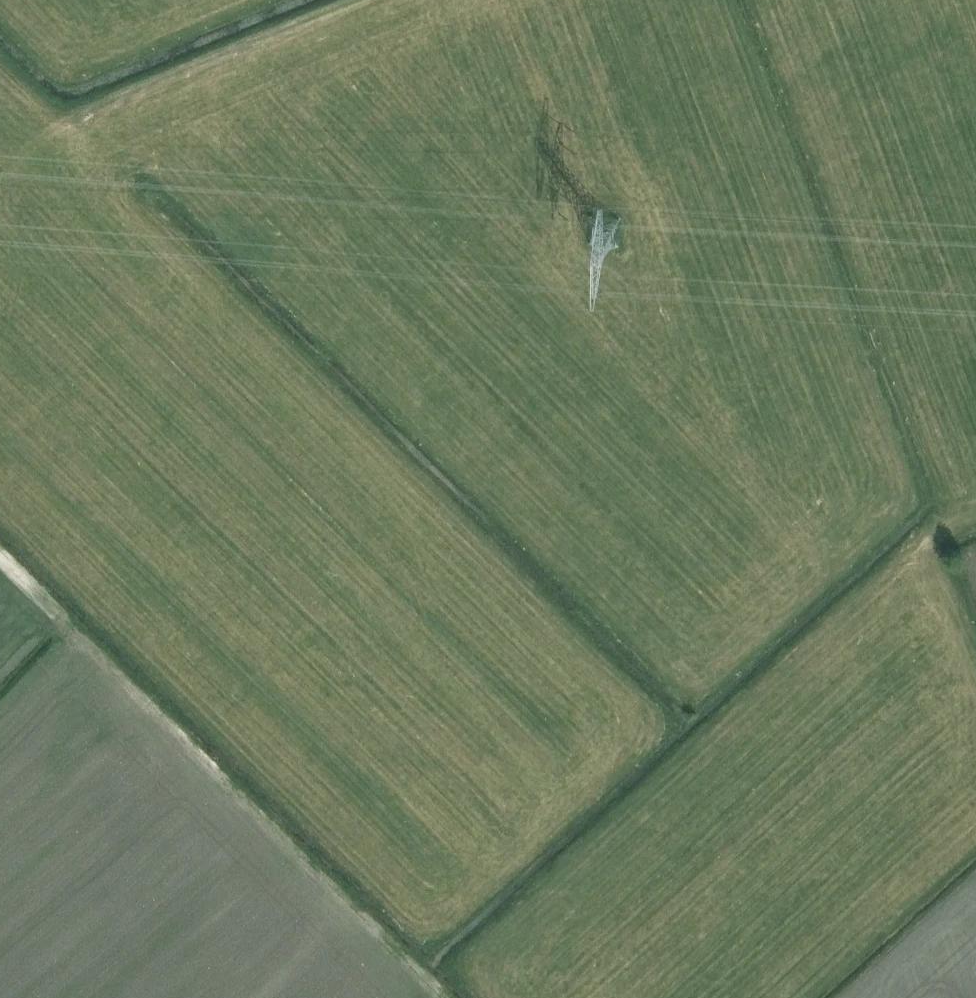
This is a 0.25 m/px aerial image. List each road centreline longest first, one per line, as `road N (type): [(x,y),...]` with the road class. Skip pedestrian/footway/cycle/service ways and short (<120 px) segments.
road 1 (track): [(359,0),(57,123)]

